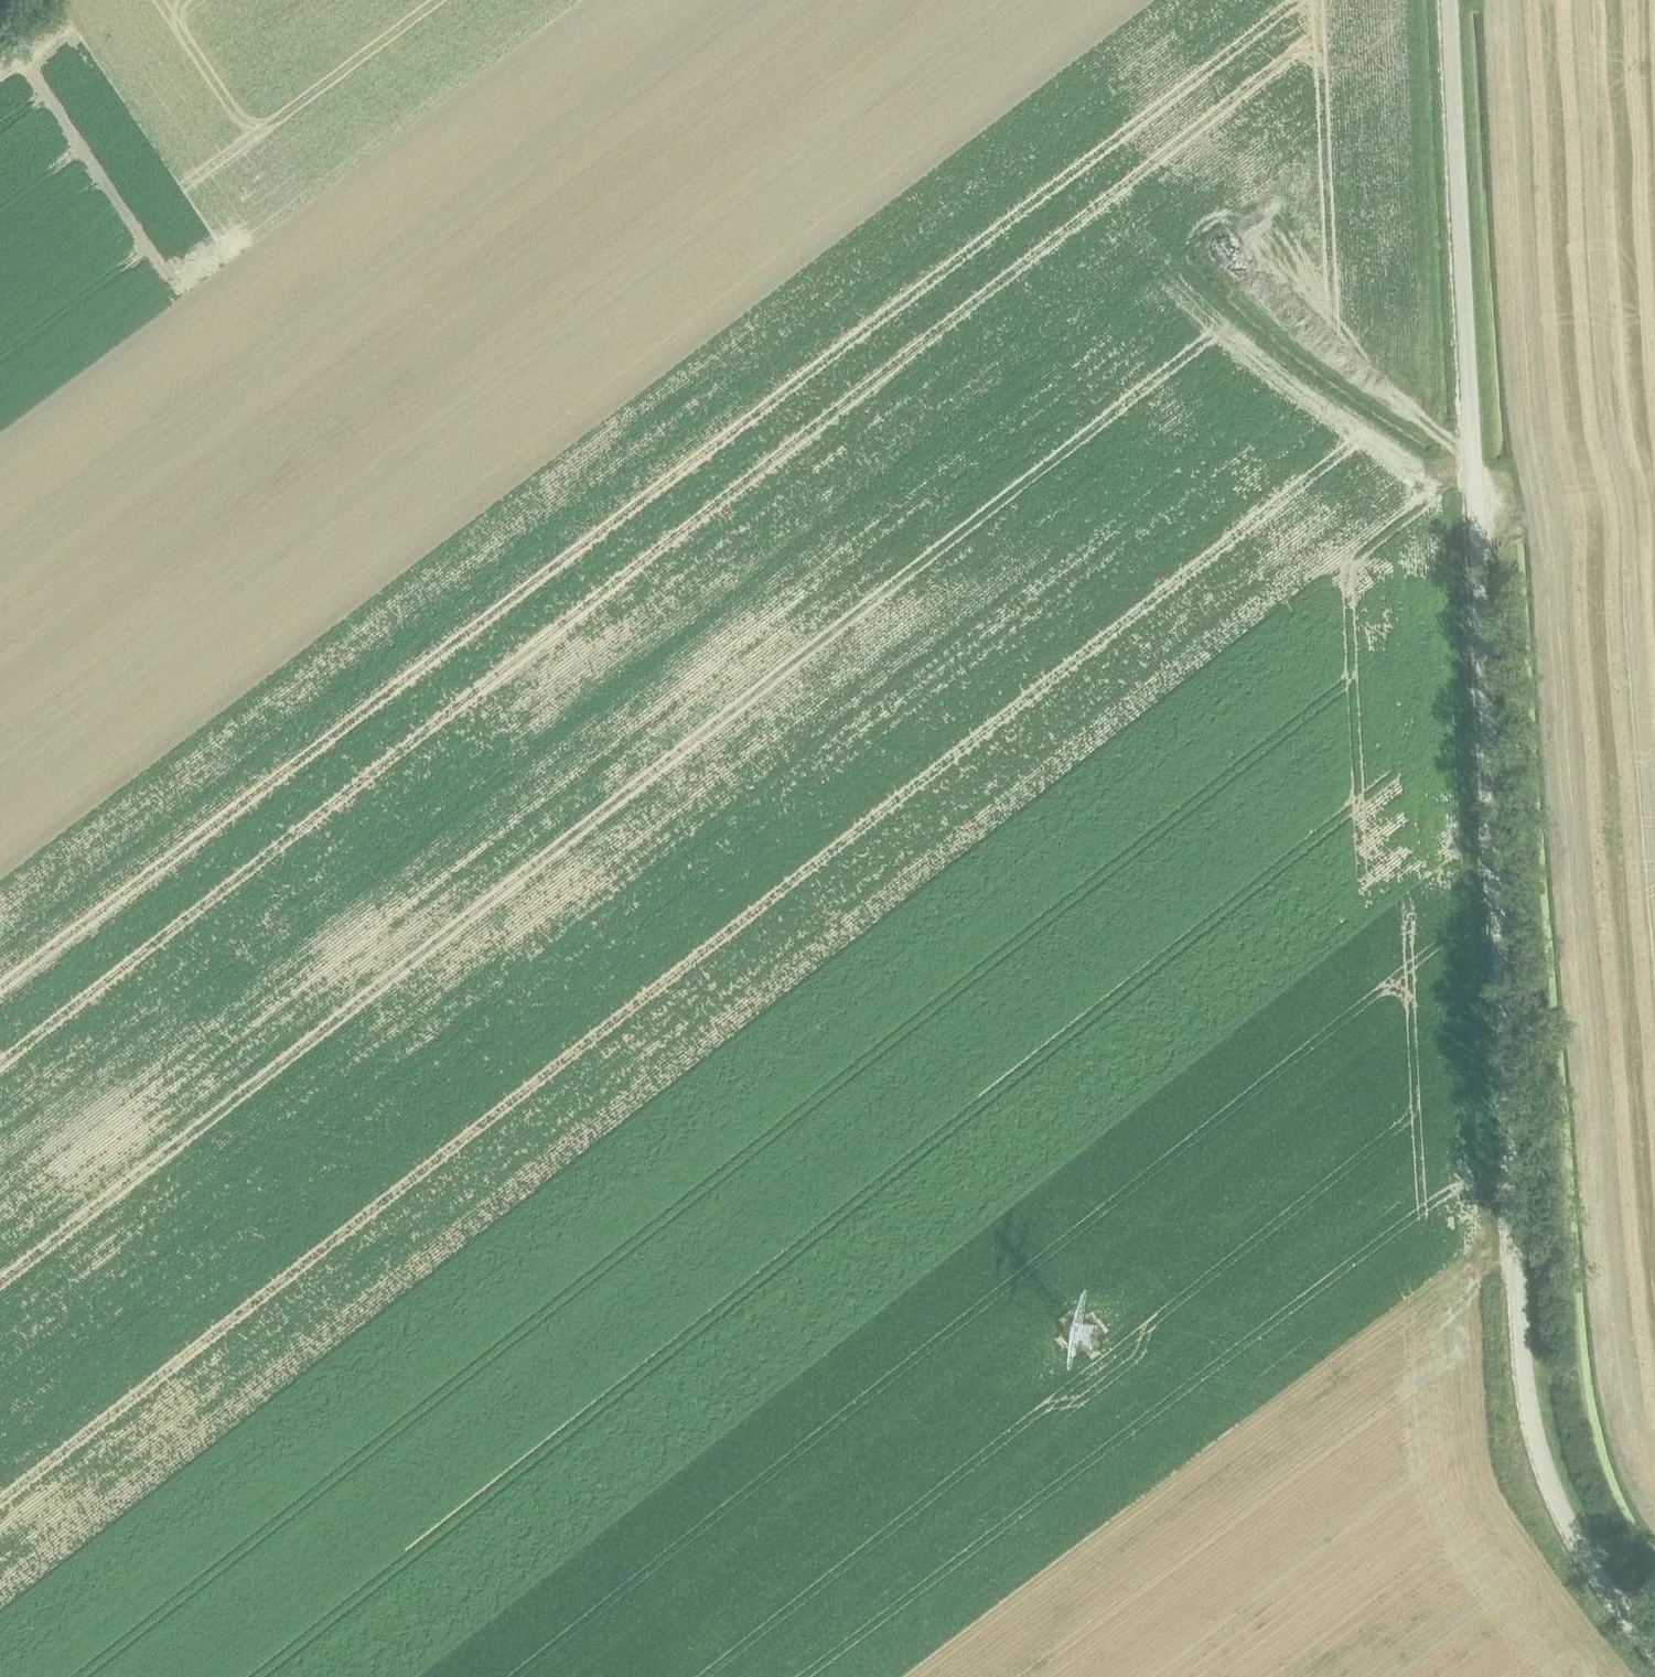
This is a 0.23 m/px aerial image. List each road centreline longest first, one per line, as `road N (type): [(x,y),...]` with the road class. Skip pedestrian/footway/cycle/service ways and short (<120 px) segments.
road 1 (tertiary): [(1654,1647),(1567,1528),(1539,1458),(1450,0)]

